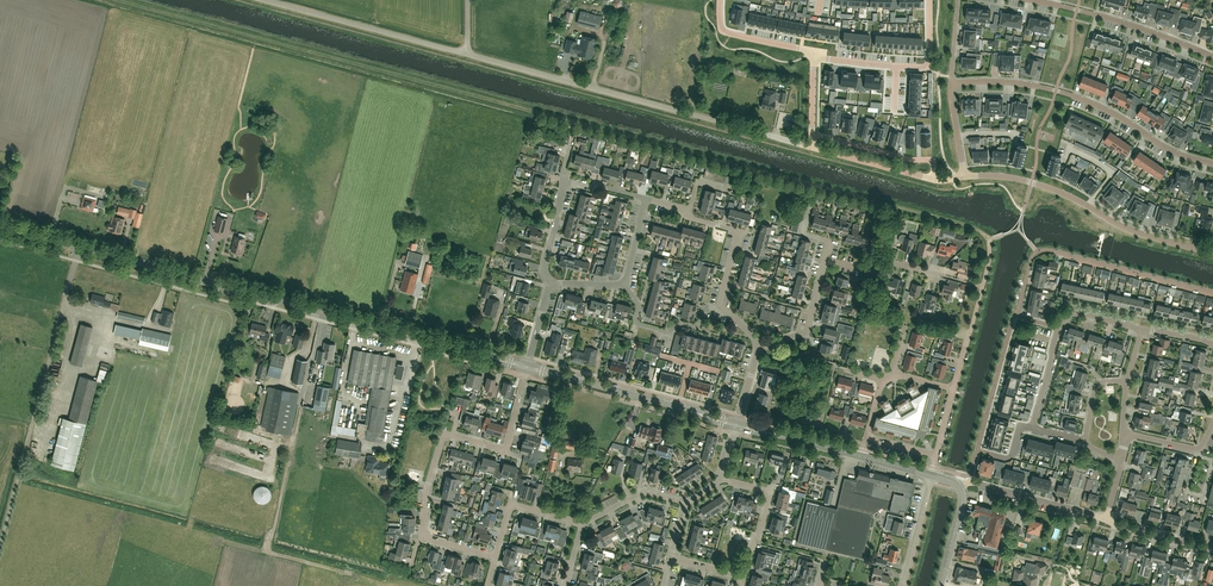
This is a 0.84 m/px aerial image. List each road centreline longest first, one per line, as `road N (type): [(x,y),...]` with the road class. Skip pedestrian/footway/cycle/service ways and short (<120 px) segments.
road 1 (tertiary): [(476,355),(0,226)]
road 2 (unclassified): [(752,130),(468,53)]
road 3 (residential): [(951,83),(1007,82),(1072,95),(1171,150),(1212,163)]
road 4 (residential): [(1212,254),(1133,232),(1031,182),(965,176)]
road 5 (unclassified): [(468,53),(268,0)]
road 6 (residential): [(811,56),(931,67),(930,0)]
road 7 (residential): [(1035,0),(1212,56)]
road 8 (residential): [(426,534),(429,483),(443,437),(507,450)]
road 9 (residential): [(1212,293),(1056,251)]
road 10 (residential): [(962,281),(893,261),(863,269),(826,260)]
road 11 (residential): [(1107,519),(972,482)]
road 12 (residential): [(812,135),(931,165),(934,179)]
road 13 (residential): [(743,578),(770,494),(725,476)]
road 14 (residential): [(724,308),(738,232),(687,212)]
road 15 (residential): [(934,179),(811,147)]
road 16 (residential): [(760,345),(806,332),(826,260)]
road 17 (residential): [(811,56),(728,32),(721,0)]

